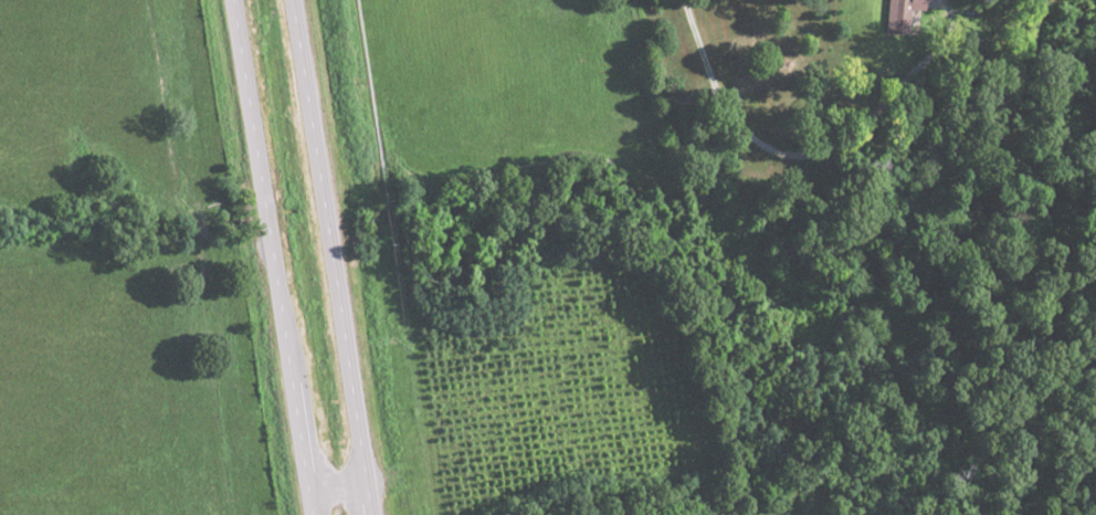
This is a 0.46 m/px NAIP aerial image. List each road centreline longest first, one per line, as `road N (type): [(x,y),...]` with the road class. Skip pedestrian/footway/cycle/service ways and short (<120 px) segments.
road 1 (trunk): [(235,0),(314,514)]
road 2 (trunk): [(373,514),(295,0)]

